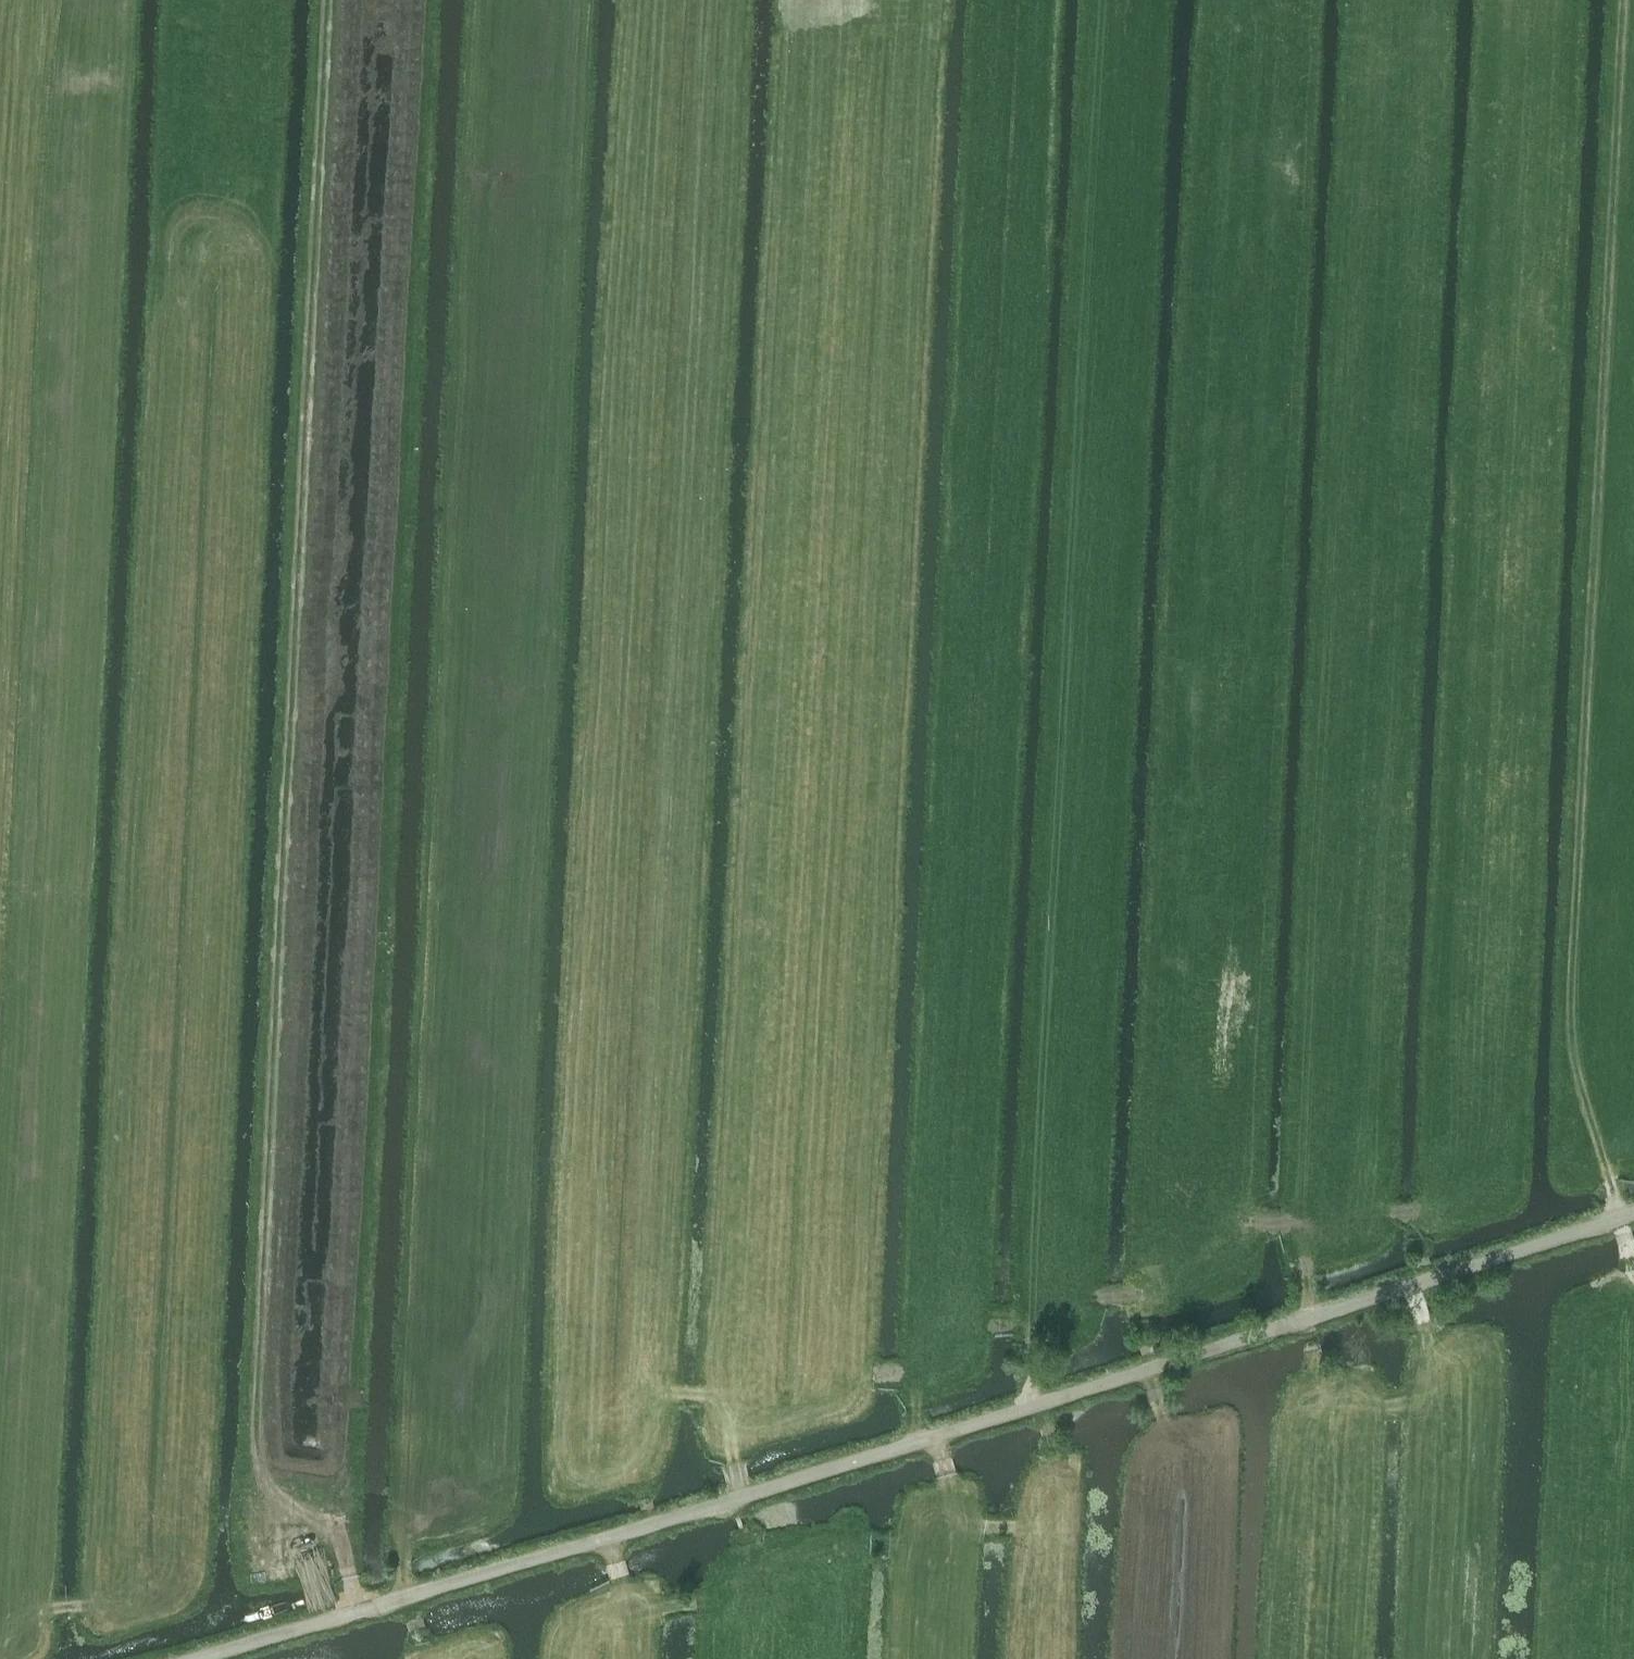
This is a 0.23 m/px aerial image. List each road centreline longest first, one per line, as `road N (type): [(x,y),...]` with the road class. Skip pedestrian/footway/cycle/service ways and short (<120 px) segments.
road 1 (track): [(341,1606),(331,1545),(263,1482),(252,1431),(326,0)]
road 2 (unclassified): [(178,1658),(741,1498),(1633,1205)]
road 3 (track): [(1633,1269),(1564,1028),(1618,0)]

